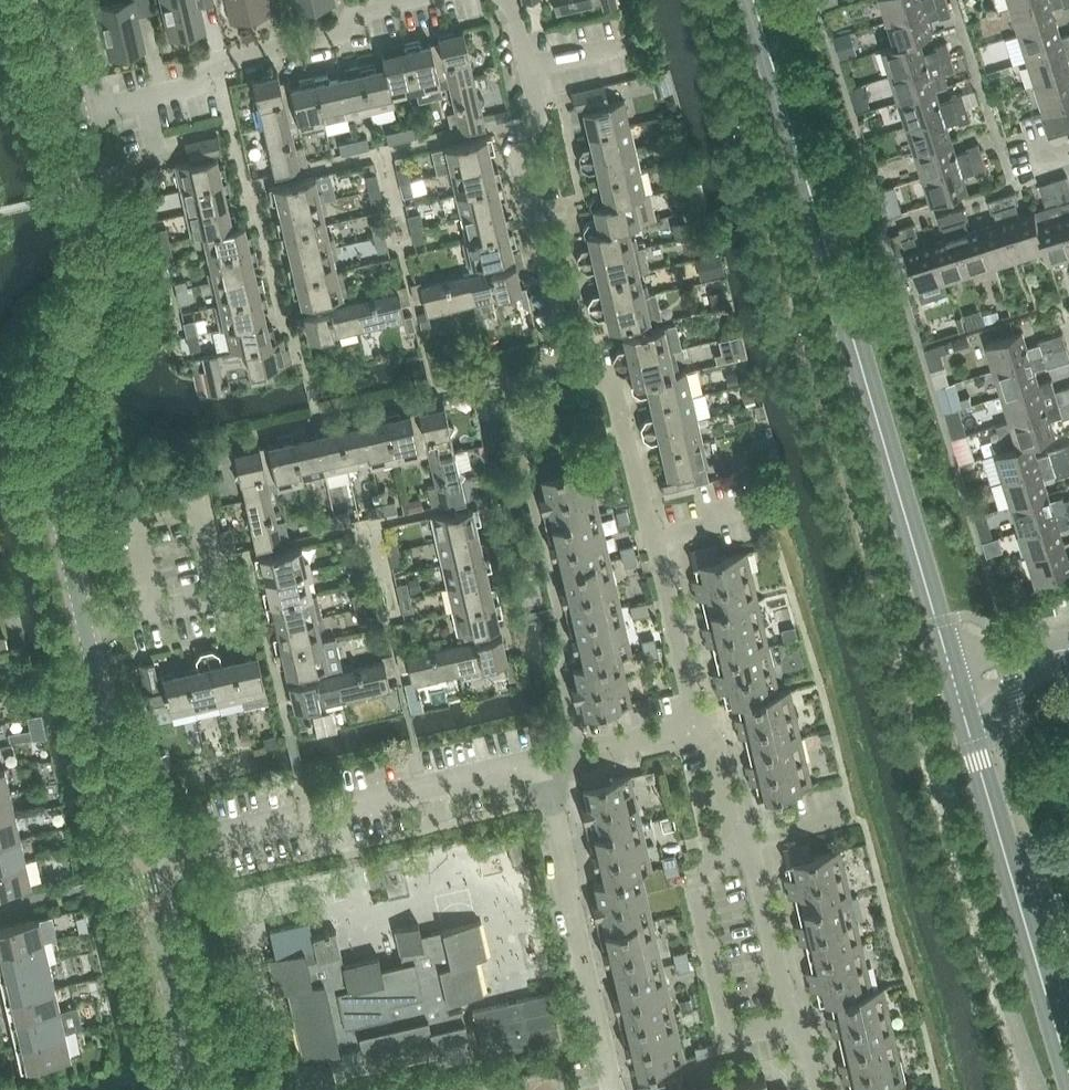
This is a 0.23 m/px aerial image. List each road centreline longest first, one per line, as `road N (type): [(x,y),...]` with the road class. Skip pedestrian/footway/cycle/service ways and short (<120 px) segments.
road 1 (residential): [(689,721),(694,707),(622,402),(615,386),(577,363),(561,332),(523,164),(539,105),(509,0)]
road 2 (tertiary): [(950,668),(754,0)]
road 3 (tertiary): [(85,624),(40,417),(47,386),(113,272),(80,112)]
road 4 (residential): [(140,852),(541,761)]
road 5 (tertiary): [(1068,1071),(961,706)]
road 6 (residential): [(403,0),(366,8),(336,36),(215,62),(192,85),(80,112)]
road 7 (residential): [(617,1089),(541,761)]
road 8 (residential): [(786,1021),(740,1035),(728,1027),(696,894),(736,841)]
road 9 (tertiary): [(195,1089),(140,852)]
road 10 (tertiary): [(140,852),(85,624)]
road 11 (residential): [(786,1021),(755,867),(736,841)]
road 12 (residential): [(541,761),(689,721)]
road 13 (residential): [(85,624),(216,595)]
road 14 (residential): [(736,841),(715,748),(689,721)]

